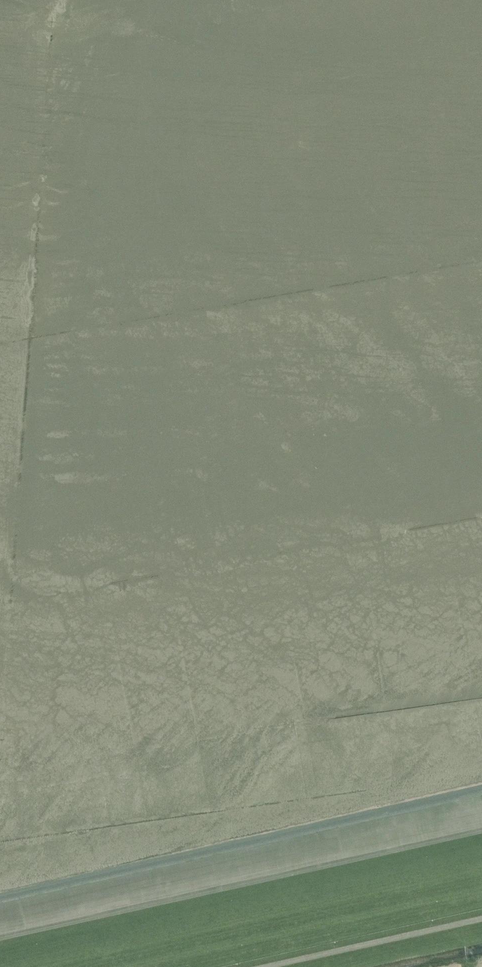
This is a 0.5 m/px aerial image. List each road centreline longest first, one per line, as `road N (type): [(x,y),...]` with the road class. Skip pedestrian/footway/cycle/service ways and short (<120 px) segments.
road 1 (track): [(0,937),(481,829)]

